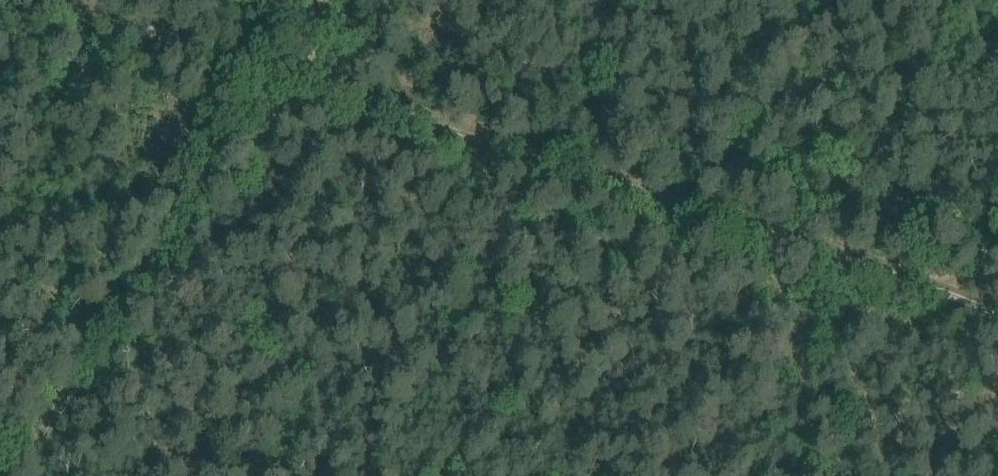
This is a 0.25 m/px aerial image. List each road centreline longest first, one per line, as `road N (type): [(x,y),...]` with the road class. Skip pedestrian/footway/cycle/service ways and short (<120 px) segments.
road 1 (track): [(78,0),(997,314)]
road 2 (track): [(21,475),(329,0)]
road 3 (track): [(896,475),(826,256)]

